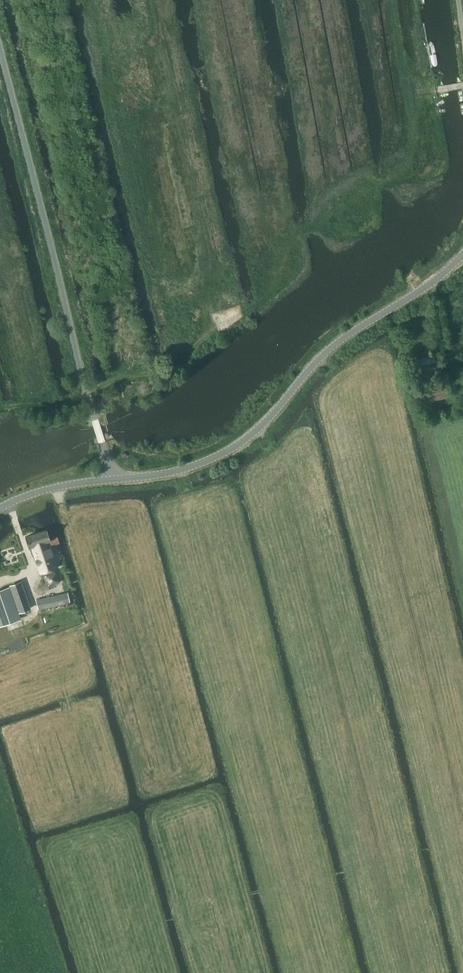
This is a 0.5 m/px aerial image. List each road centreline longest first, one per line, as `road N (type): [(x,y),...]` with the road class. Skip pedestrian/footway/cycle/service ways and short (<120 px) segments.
road 1 (unclassified): [(0,510),(62,485),(212,459),(271,417),(346,336),(462,255)]
road 2 (track): [(113,480),(0,52)]
road 3 (track): [(248,691),(179,471)]
road 4 (track): [(144,373),(66,405),(0,410)]

